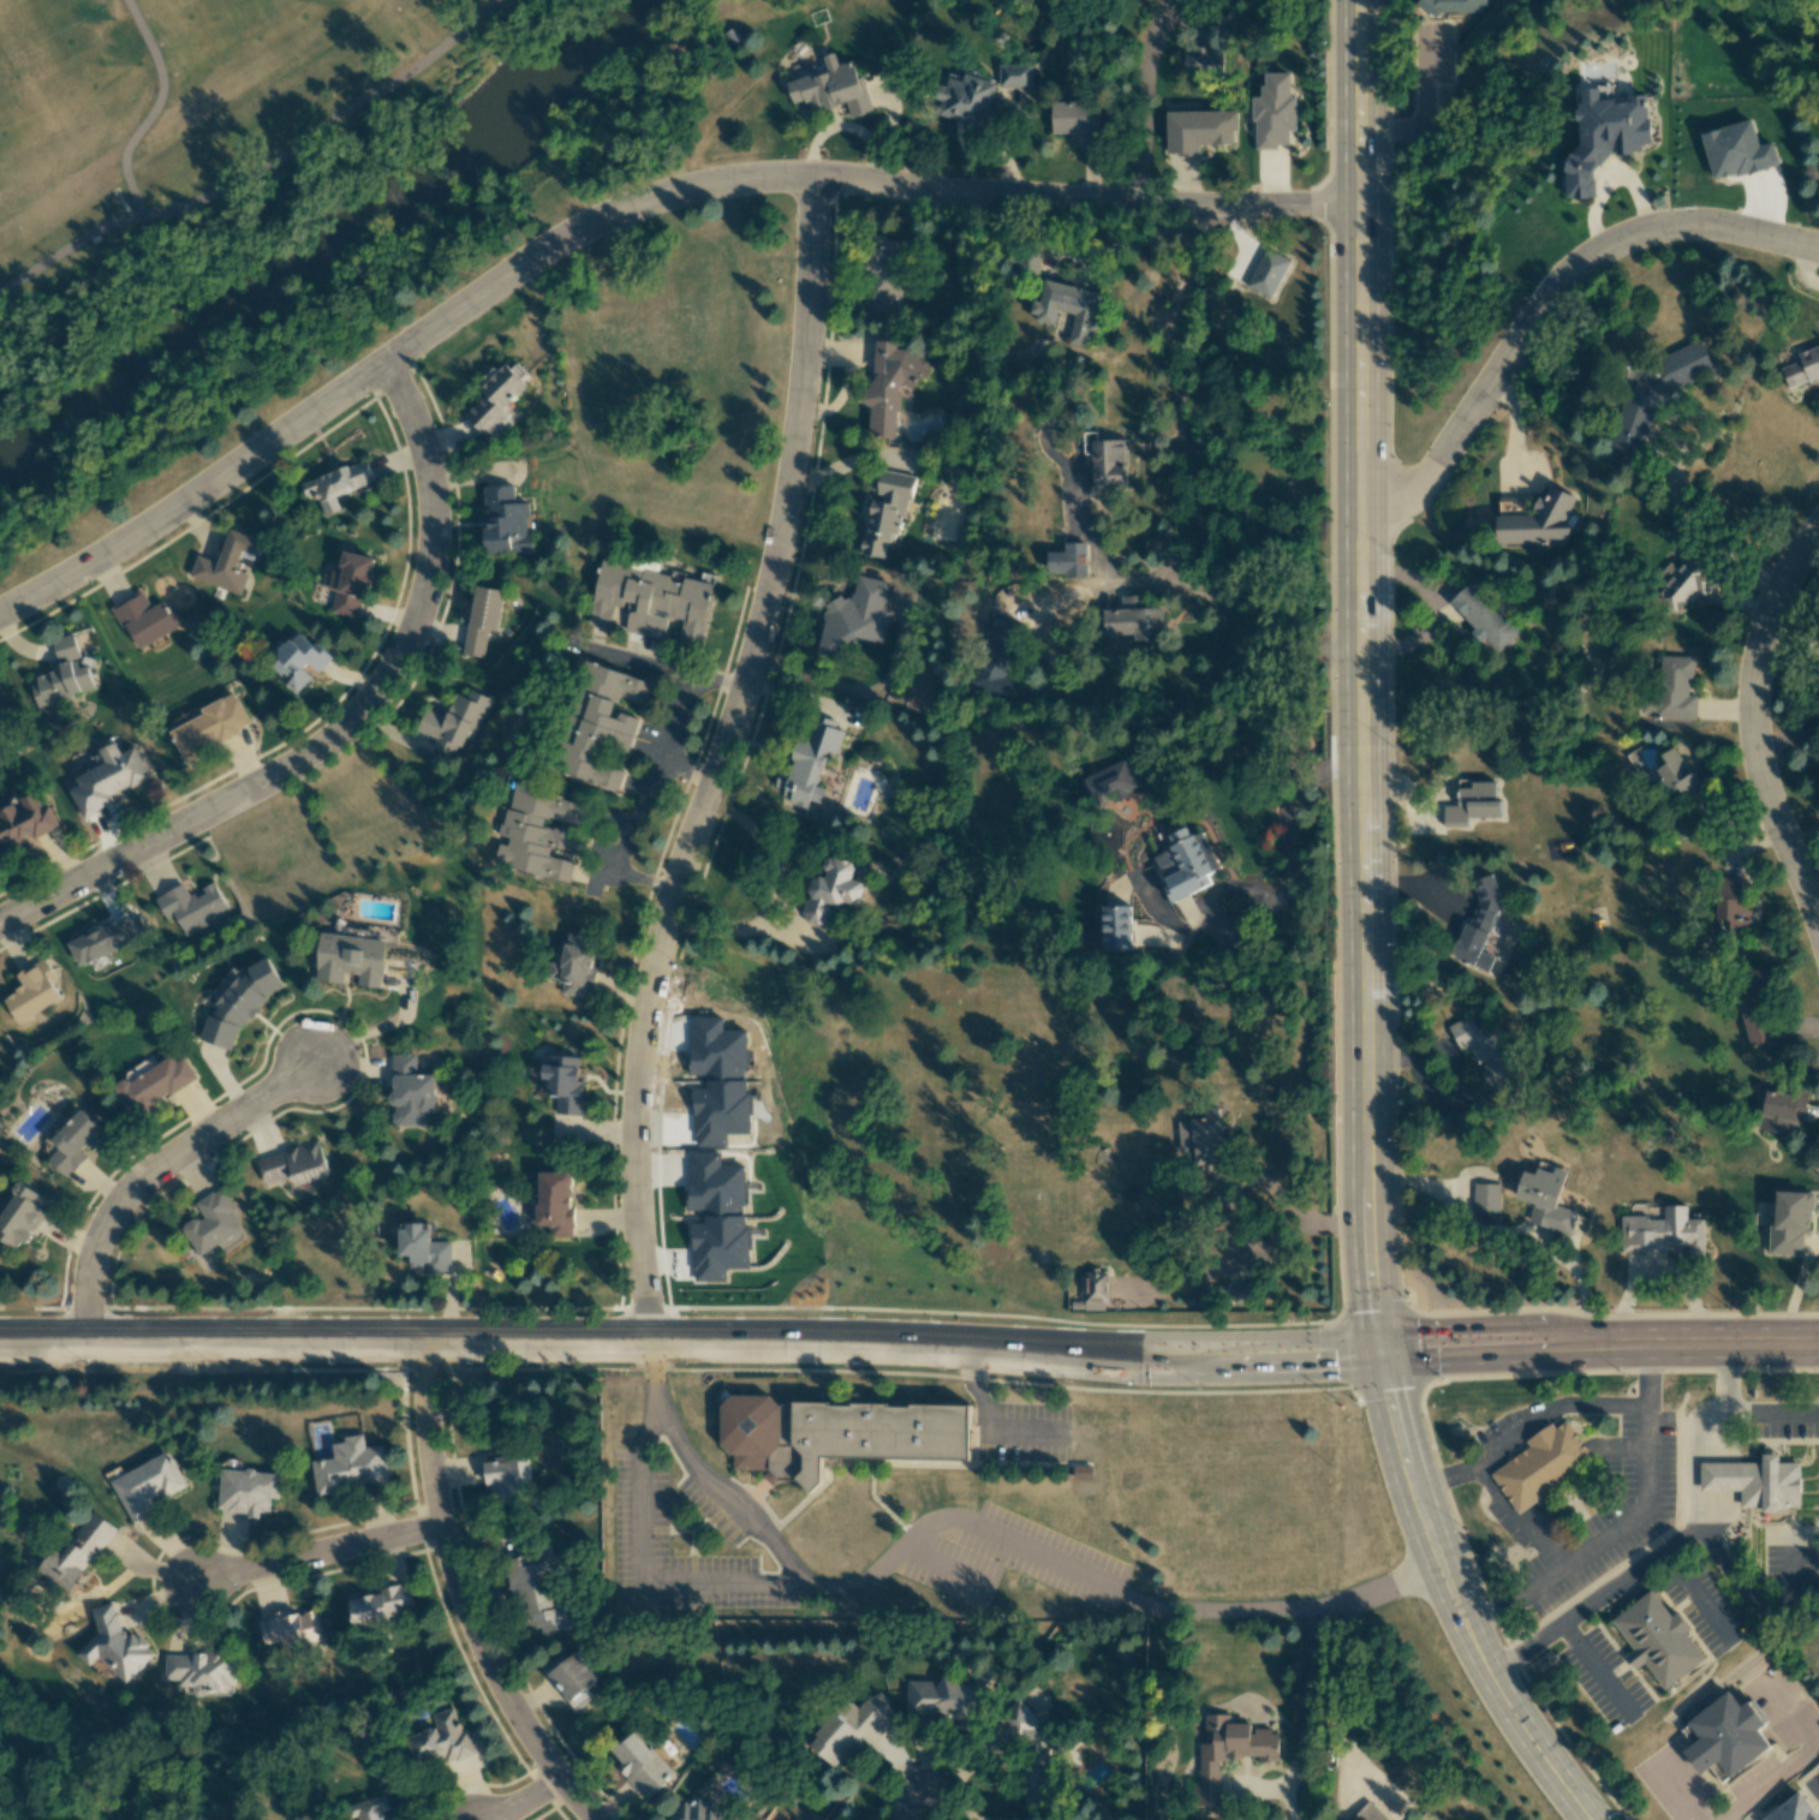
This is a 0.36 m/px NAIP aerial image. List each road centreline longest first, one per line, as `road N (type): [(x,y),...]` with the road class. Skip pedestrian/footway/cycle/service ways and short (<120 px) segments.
road 1 (residential): [(1359,208),(811,178),(726,177),(646,197),(574,227),(186,497),(0,612)]
road 2 (secondary): [(1377,1354),(1140,1360),(876,1339),(0,1337)]
road 3 (primary): [(1358,0),(1366,1224),(1377,1354)]
road 4 (residential): [(650,1338),(632,1217),(633,1097),(649,973),(777,568),(797,435),(811,178)]
road 5 (residential): [(380,364),(415,425),(428,495),(429,572),(405,646),(357,722),(0,927)]
road 6 (residential): [(1818,249),(1696,223),(1658,226),(1593,251),(1534,311),(1431,471),(1394,500),(1359,511)]
road 7 (residential): [(422,1338),(424,1461),(435,1528),(467,1623),(500,1691),(590,1819)]
road 8 (primary): [(1377,1354),(1402,1461),(1471,1639),(1514,1715),(1590,1819)]
road 9 (secondary): [(1818,1343),(1377,1354)]
road 10 (residential): [(1818,521),(1766,596),(1748,682),(1759,793),(1818,931)]
road 11 (residential): [(87,1337),(95,1245),(129,1193),(316,1061)]
road 12 (residential): [(435,1528),(193,1581)]
road 13 (residential): [(1162,0),(1133,68),(1128,199)]

